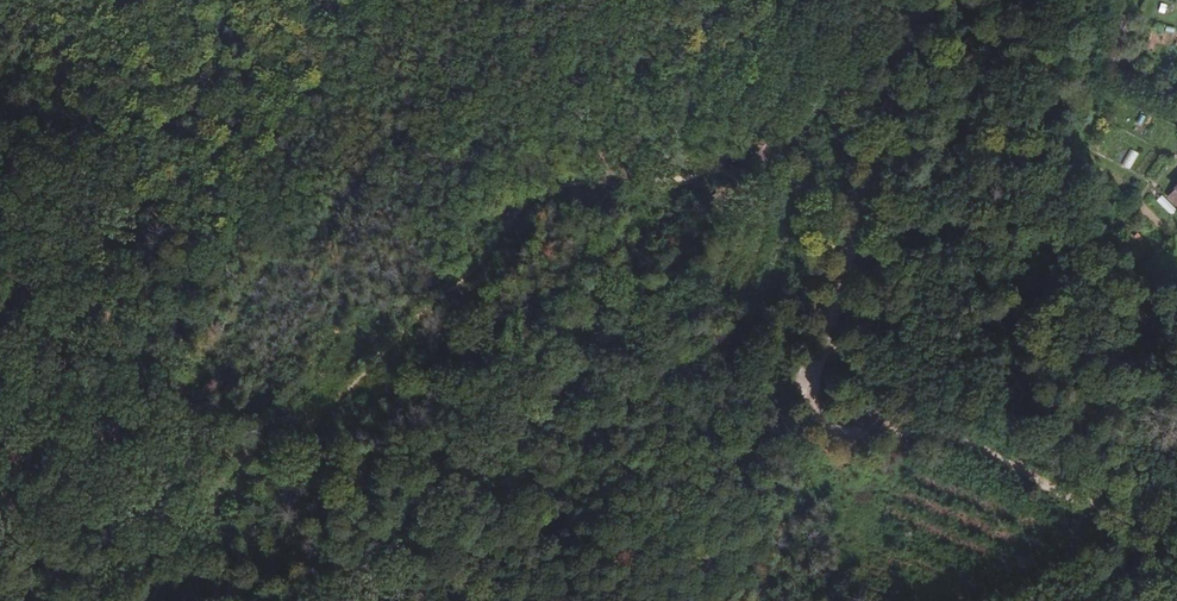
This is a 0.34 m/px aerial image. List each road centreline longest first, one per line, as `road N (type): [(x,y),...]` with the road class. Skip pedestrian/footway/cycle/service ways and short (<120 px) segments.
road 1 (track): [(51,600),(306,437),(560,186),(639,171),(697,174),(855,68)]
road 2 (unclassified): [(337,600),(399,507),(473,433),(571,365),(855,68),(944,0)]
road 3 (track): [(1087,600),(1161,494)]

